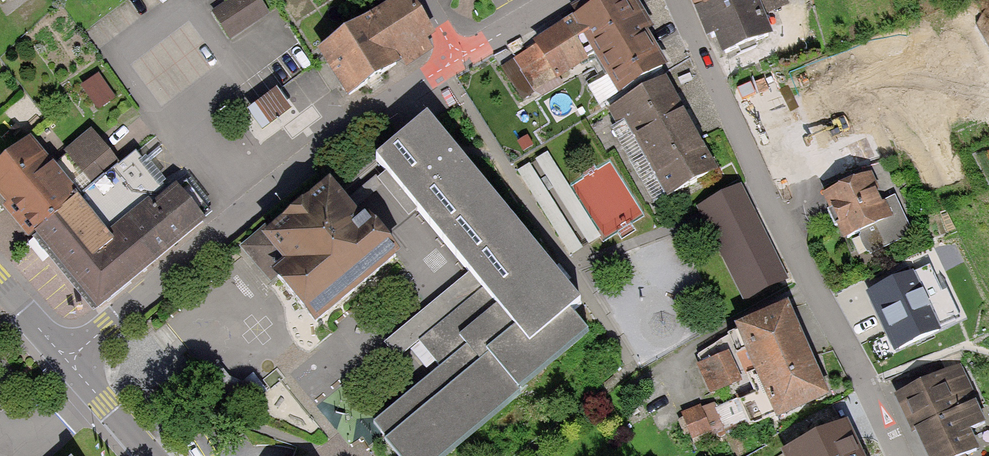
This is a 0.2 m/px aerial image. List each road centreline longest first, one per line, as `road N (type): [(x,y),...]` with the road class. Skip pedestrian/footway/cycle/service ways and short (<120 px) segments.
road 1 (residential): [(900,455),(680,0)]
road 2 (residential): [(67,359),(237,221),(458,59)]
road 3 (tertiary): [(150,455),(67,359)]

